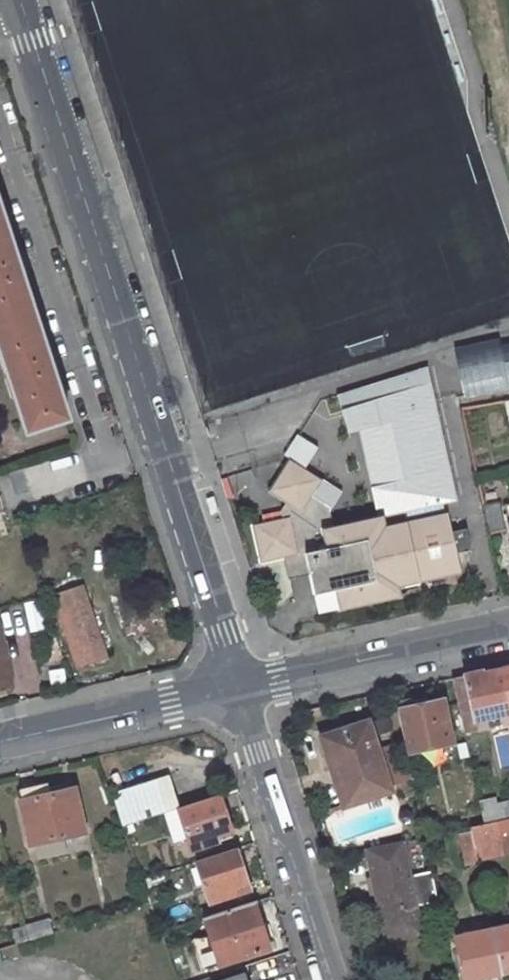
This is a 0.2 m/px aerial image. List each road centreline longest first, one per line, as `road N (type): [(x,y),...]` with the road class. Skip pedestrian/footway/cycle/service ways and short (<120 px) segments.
road 1 (unclassified): [(20,0),(241,690)]
road 2 (residential): [(340,979),(241,690)]
road 3 (unclassified): [(241,690),(508,630)]
road 4 (unclassified): [(0,741),(241,690)]

